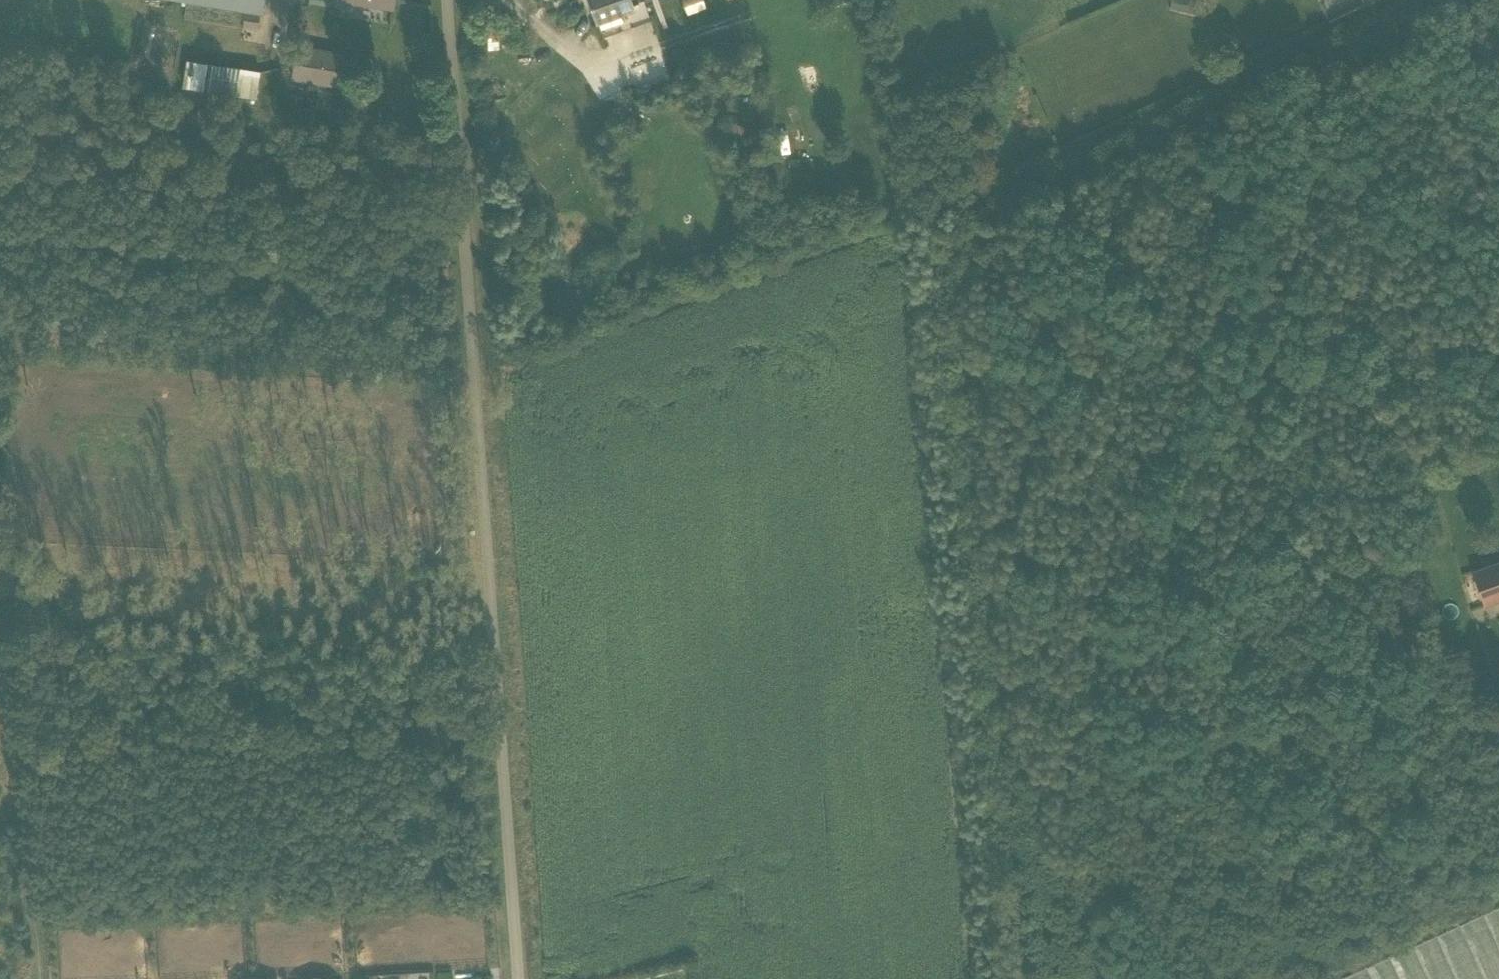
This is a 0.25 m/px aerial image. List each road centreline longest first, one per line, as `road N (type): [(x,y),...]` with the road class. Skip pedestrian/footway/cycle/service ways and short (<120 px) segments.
road 1 (unclassified): [(518,978),(445,0)]

